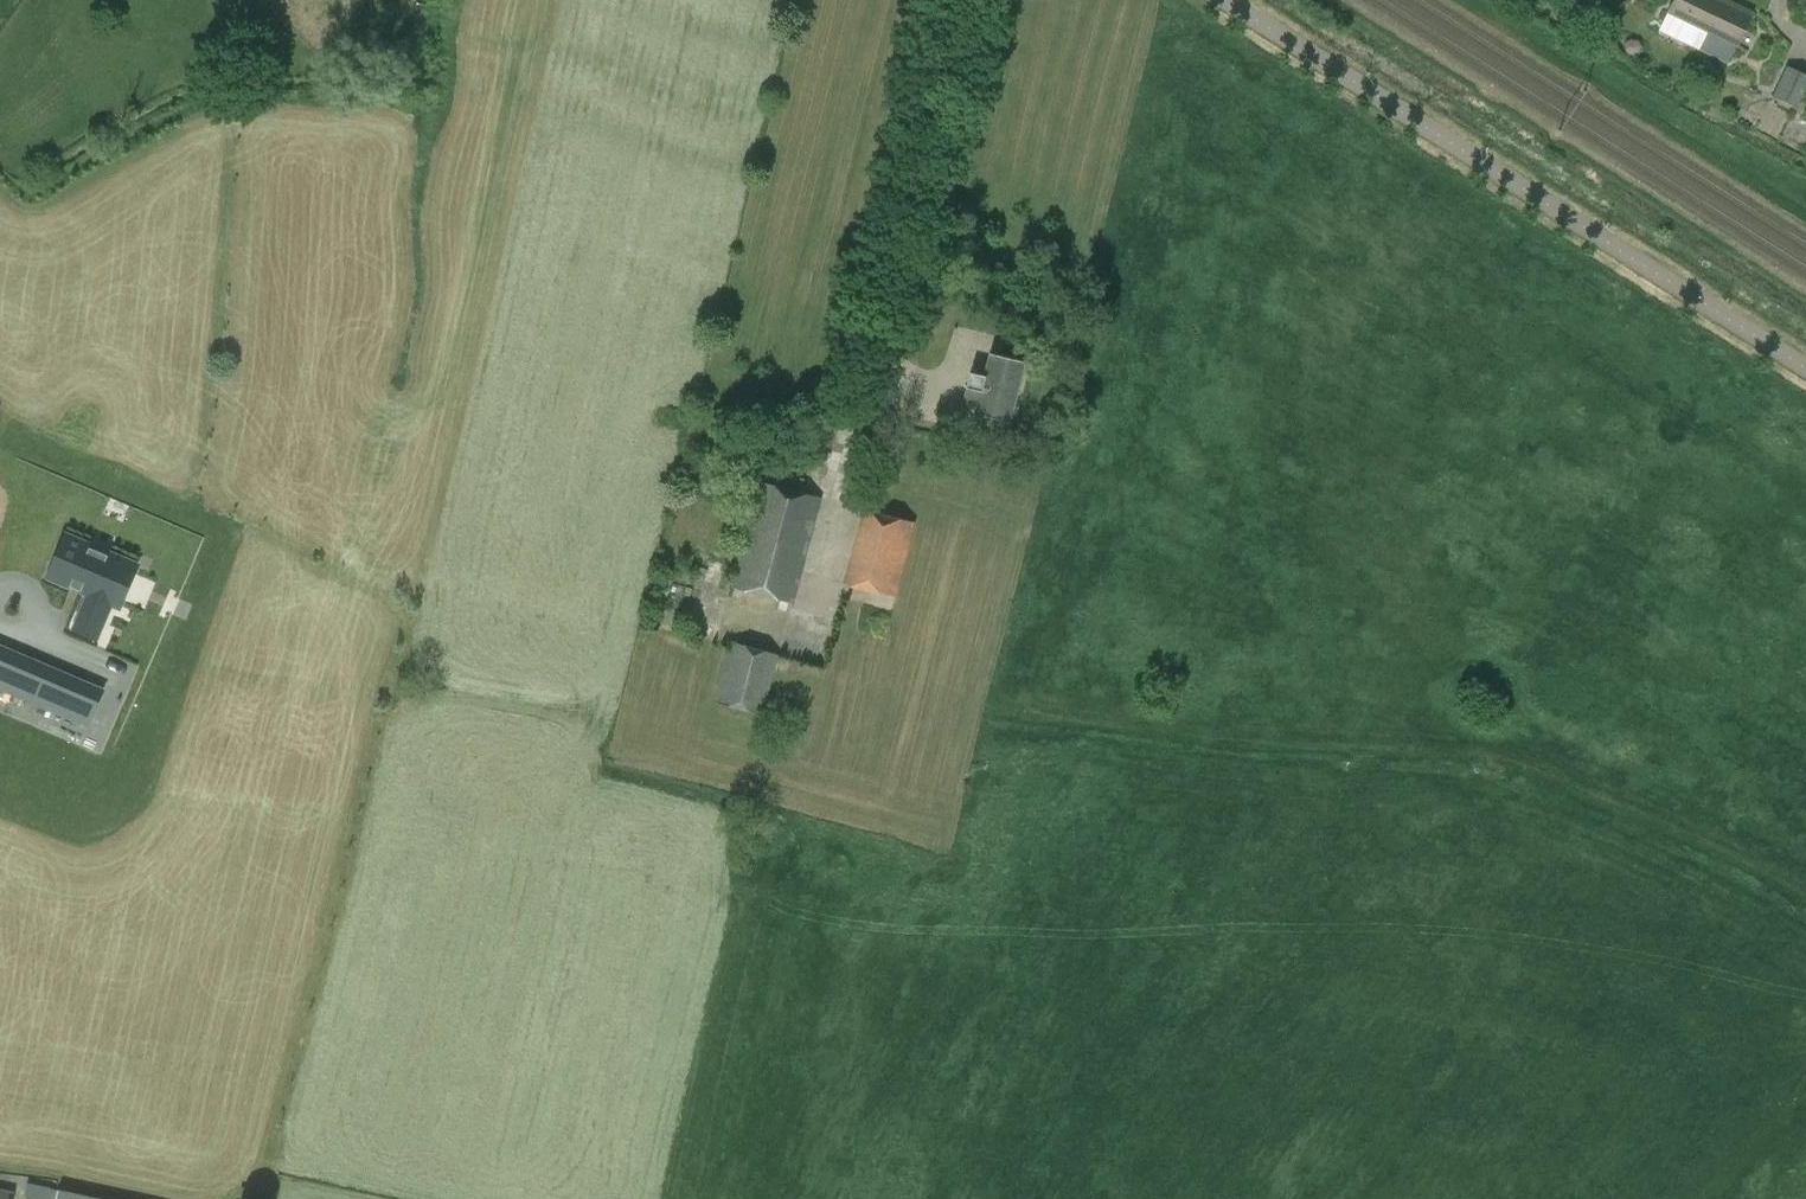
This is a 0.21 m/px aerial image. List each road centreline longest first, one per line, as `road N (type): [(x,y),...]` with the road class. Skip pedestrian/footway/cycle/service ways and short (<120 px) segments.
road 1 (unclassified): [(1805,367),(1226,0)]

